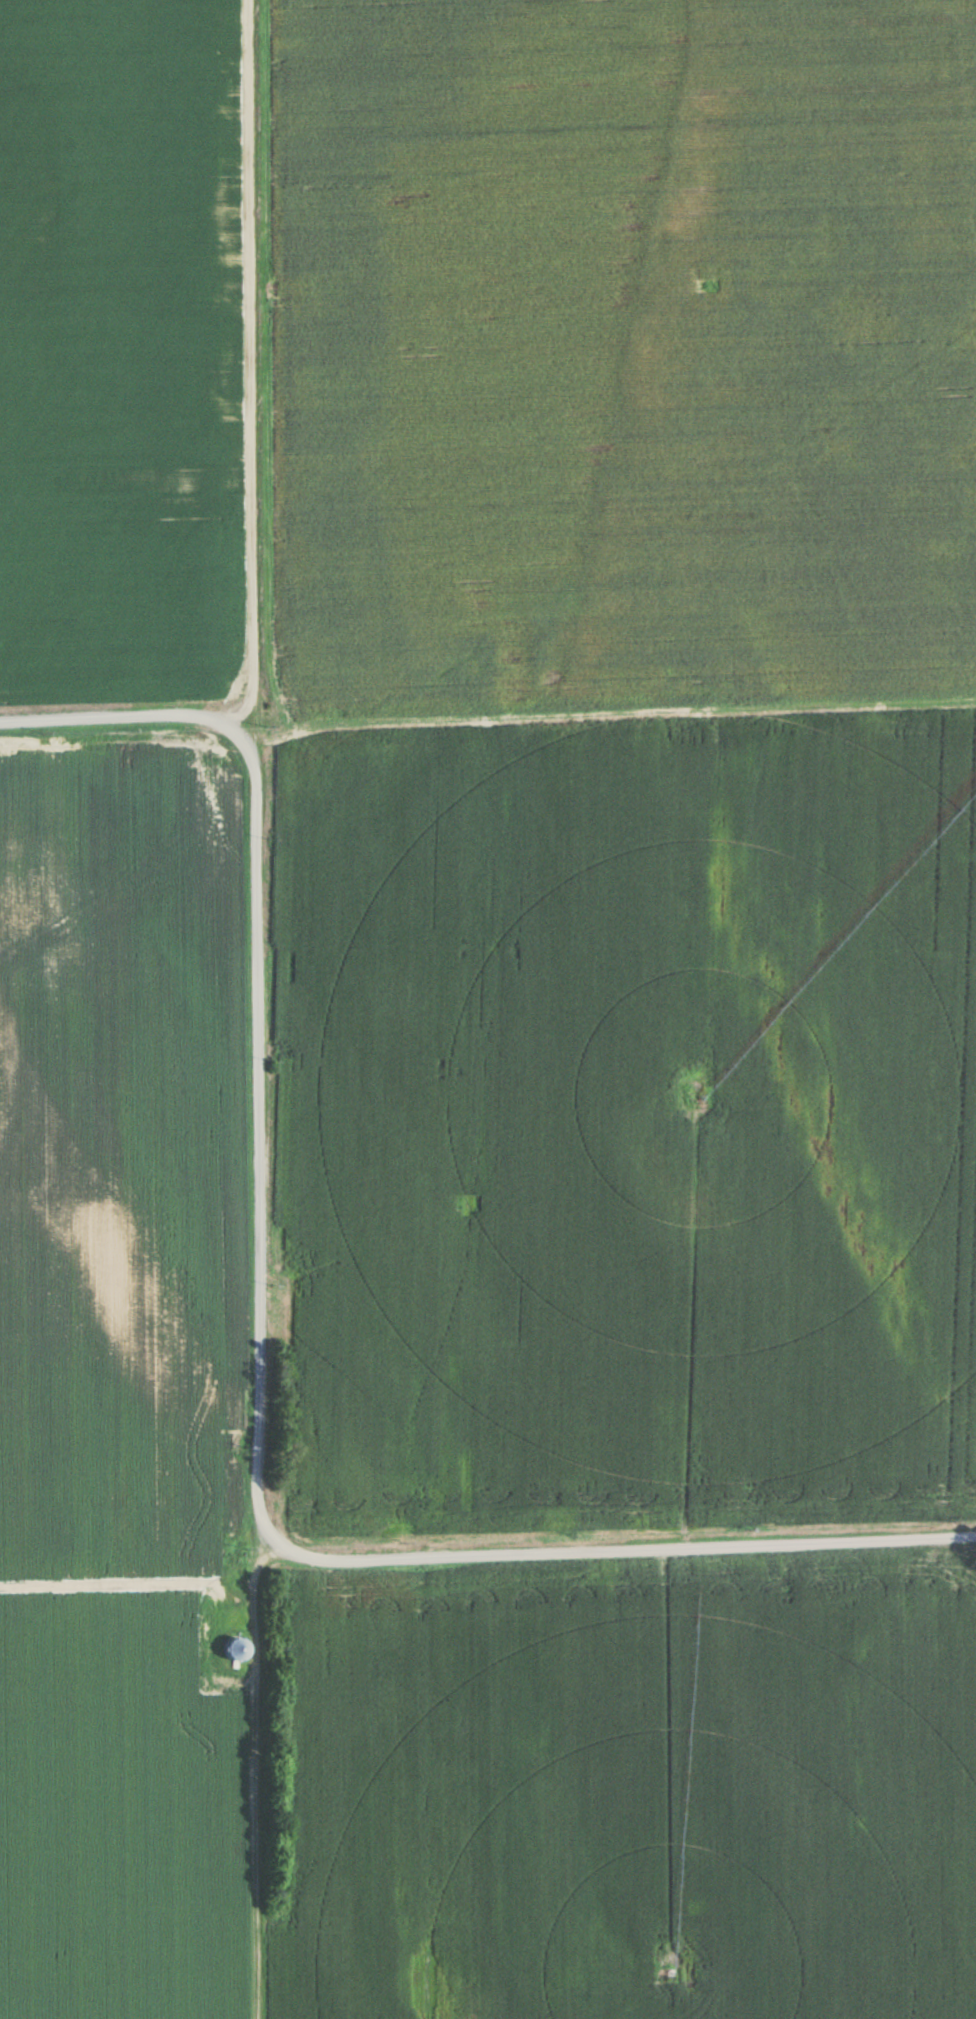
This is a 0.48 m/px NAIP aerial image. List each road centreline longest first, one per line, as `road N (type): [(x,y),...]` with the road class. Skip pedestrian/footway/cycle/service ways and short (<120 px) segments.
road 1 (residential): [(0,720),(214,714),(237,726),(258,770),(259,1515),(266,1535),(322,1559),(975,1534)]
road 2 (residential): [(252,752),(251,0)]
road 3 (residential): [(240,2018),(241,1841),(256,1732),(252,1570),(279,1542)]

